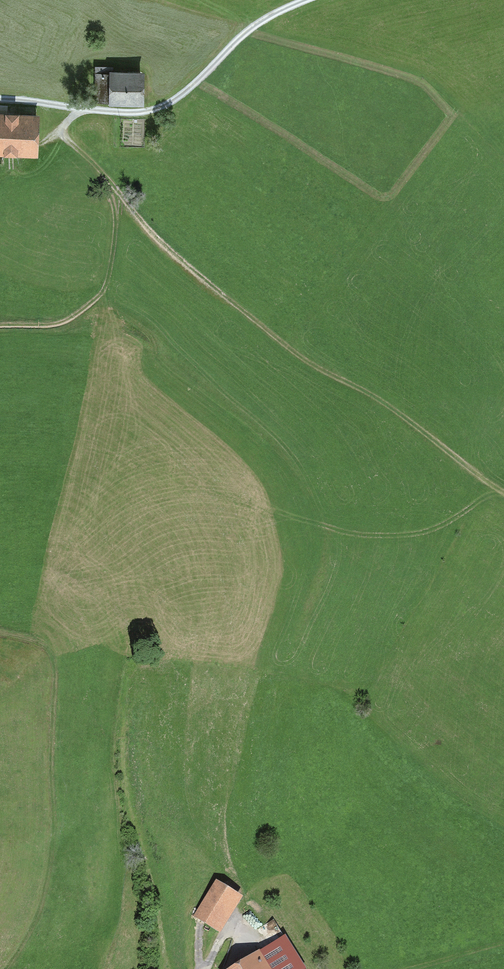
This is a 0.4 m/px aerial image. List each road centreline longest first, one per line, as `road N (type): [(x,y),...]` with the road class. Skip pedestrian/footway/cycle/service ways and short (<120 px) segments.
road 1 (track): [(117,195),(239,314),(503,490)]
road 2 (track): [(6,968),(46,907),(56,842),(55,679),(44,647),(0,633)]
road 3 (track): [(0,99),(158,110),(251,29),(306,0)]
road 4 (track): [(0,328),(67,323),(110,284),(117,195),(63,131),(87,111)]

